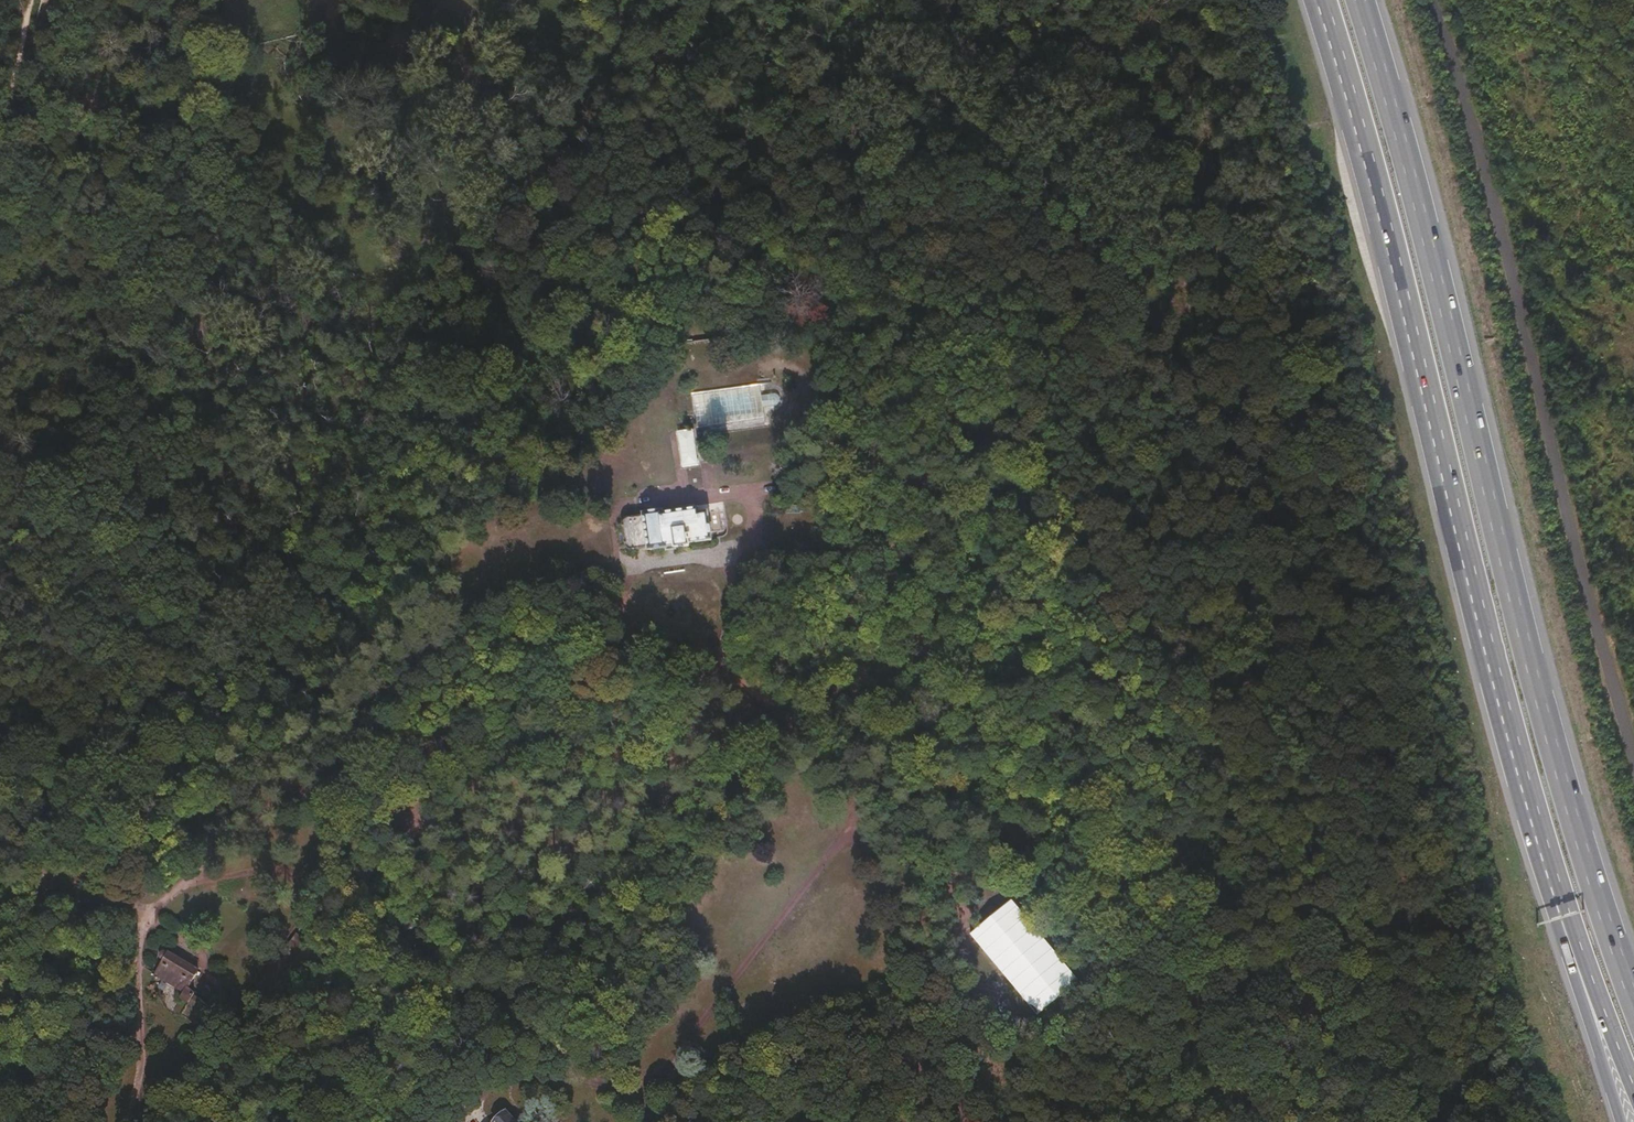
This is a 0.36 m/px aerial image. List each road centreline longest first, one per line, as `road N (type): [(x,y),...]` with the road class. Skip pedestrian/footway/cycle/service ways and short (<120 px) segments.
road 1 (track): [(590,0),(712,94),(755,114),(940,150),(1017,187),(1172,336),(1223,413),(1302,848),(1287,961),(1230,1065),(1169,1121)]
road 2 (track): [(214,0),(185,46),(198,189),(167,318),(137,657),(138,794),(113,852),(113,904),(142,924),(142,1064),(125,1121)]
road 3 (track): [(809,126),(659,141),(561,200),(513,252),(330,586),(173,752),(153,792),(174,846),(173,877),(142,924)]
road 4 (motorway): [(1633,1002),(1546,720),(1421,209),(1361,0)]
road 5 (motorway): [(1321,0),(1384,209),(1501,691),(1566,914)]
road 6 (track): [(947,1121),(876,882),(835,802),(708,652),(671,652),(636,633),(622,605),(628,566),(722,557),(739,599)]
road 7 (track): [(1633,734),(1440,0)]
road 8 (track): [(455,1121),(498,1081),(533,1073),(582,1076),(618,1091),(658,1081),(831,849),(852,835),(906,829),(944,843),(966,858),(994,899)]
road 9 (track): [(722,557),(857,553),(883,527),(879,465),(922,359),(949,340),(978,340),(1025,357),(1171,443),(1233,448)]
road 10 (track): [(161,897),(296,867),(363,869),(440,893),(510,899),(550,884),(634,807),(690,721),(708,652)]
road 11 (track): [(857,553),(933,646),(943,681),(937,704),(910,729),(882,732),(798,714),(779,741)]
road 12 (trunk): [(1566,914),(1568,952),(1625,1121)]
road 13 (motorway): [(1566,914),(1633,1076)]
road 14 (track): [(36,0),(0,165)]

